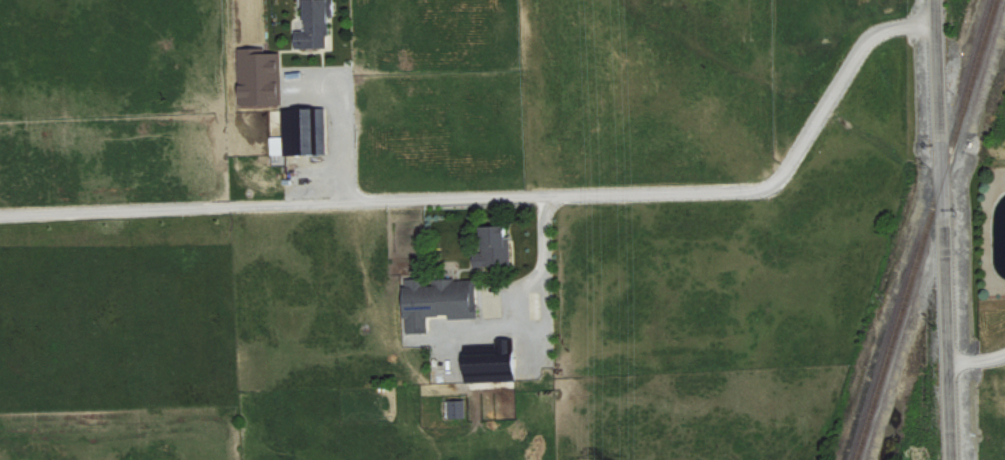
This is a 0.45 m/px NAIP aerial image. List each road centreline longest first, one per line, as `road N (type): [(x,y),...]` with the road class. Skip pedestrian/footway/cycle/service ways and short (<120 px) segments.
road 1 (tertiary): [(936,0),(953,459)]

